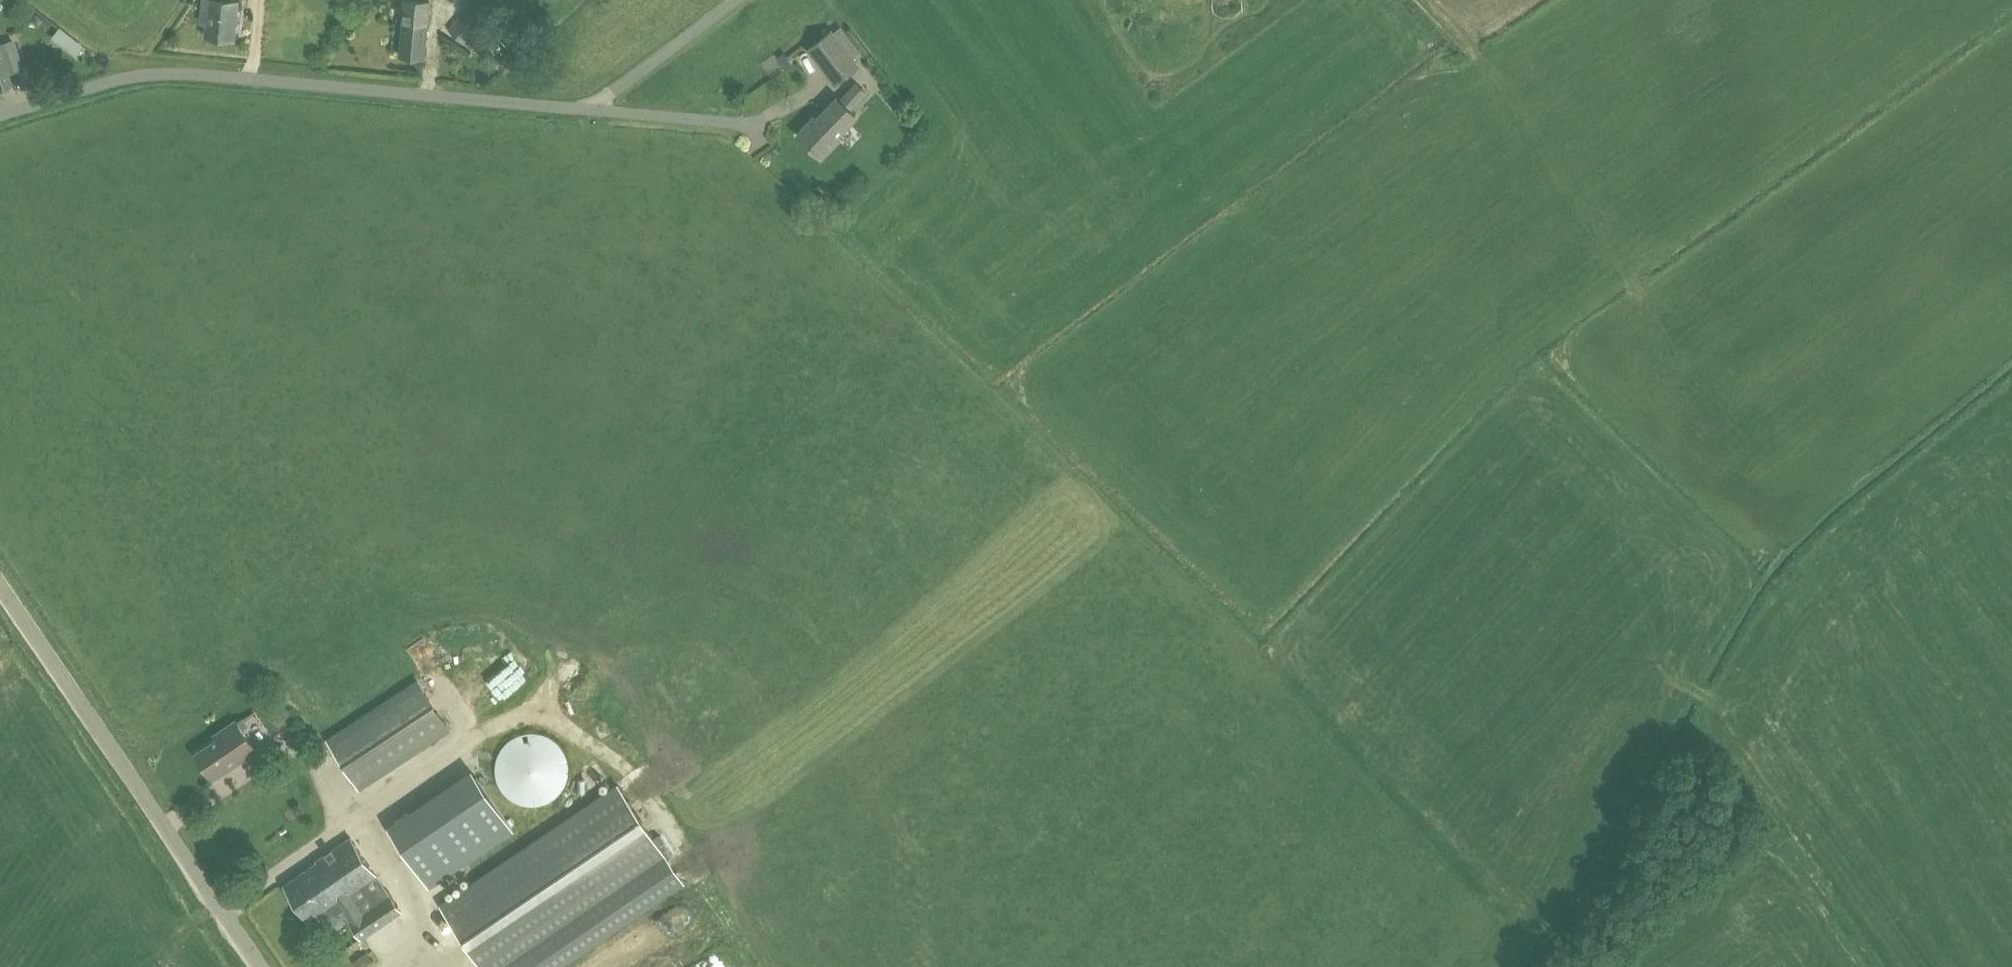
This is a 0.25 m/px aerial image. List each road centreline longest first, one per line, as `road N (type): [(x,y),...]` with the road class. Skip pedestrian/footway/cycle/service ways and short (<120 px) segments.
road 1 (unclassified): [(0,115),(164,73),(588,109)]
road 2 (unclassified): [(257,966),(0,585)]
road 3 (unclassified): [(588,109),(743,124),(822,84)]
road 4 (unclassified): [(588,109),(736,0)]

